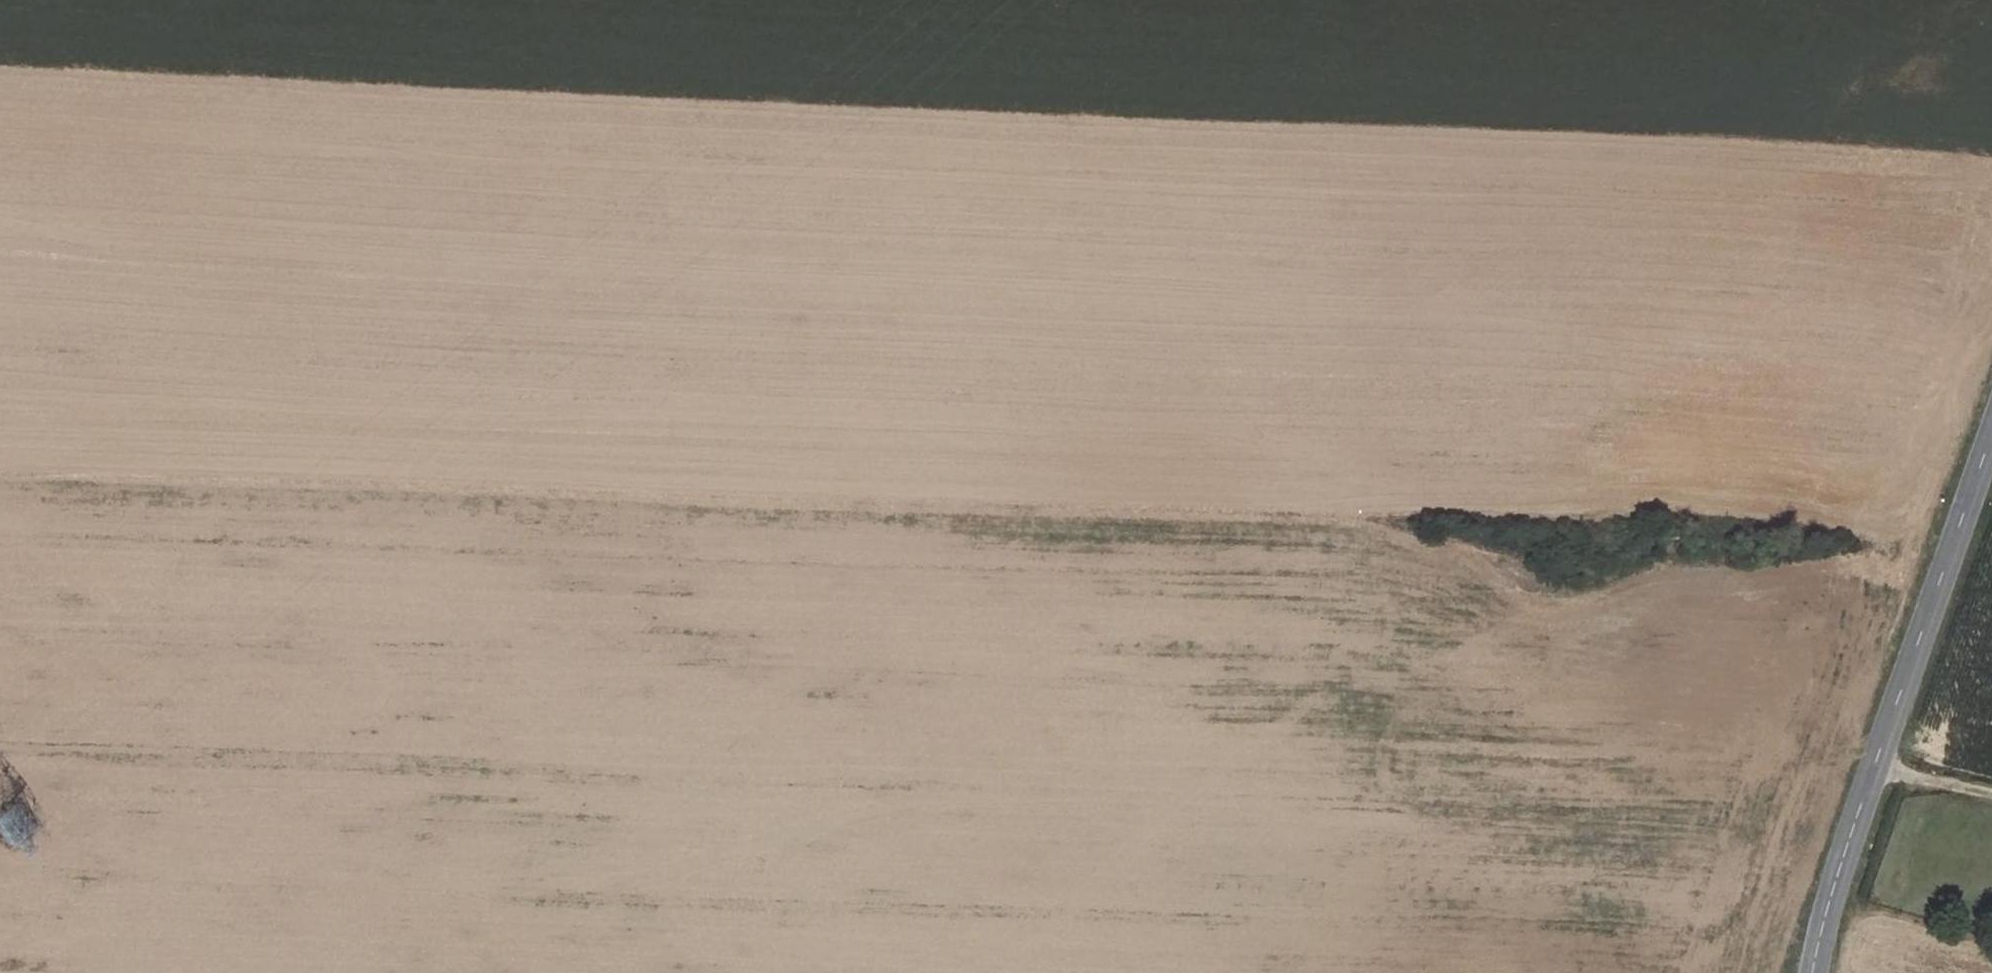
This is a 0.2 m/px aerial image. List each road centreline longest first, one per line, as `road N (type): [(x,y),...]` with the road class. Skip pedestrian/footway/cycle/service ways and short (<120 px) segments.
road 1 (tertiary): [(1991,432),(1837,873),(1812,972)]
road 2 (track): [(1873,769),(1991,796)]

